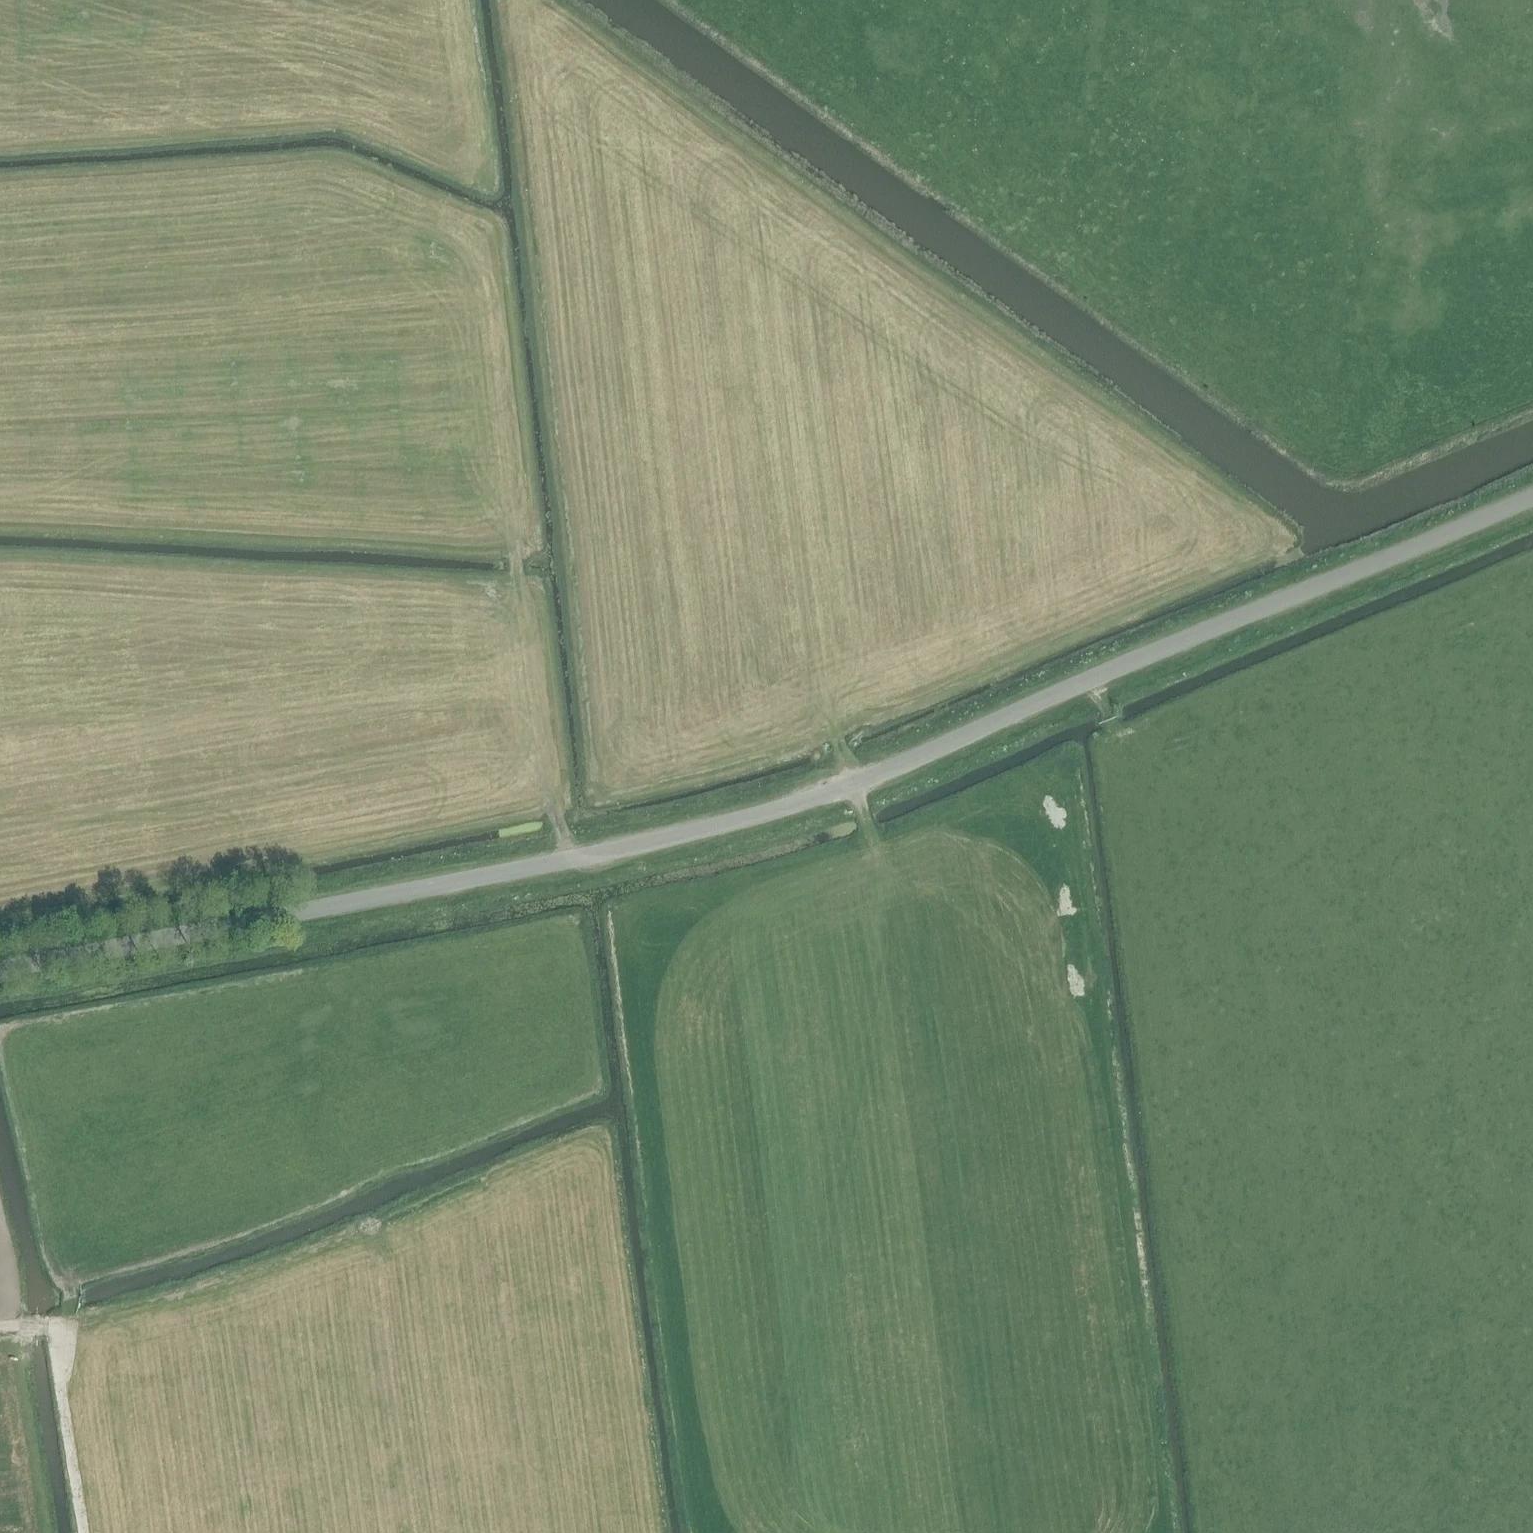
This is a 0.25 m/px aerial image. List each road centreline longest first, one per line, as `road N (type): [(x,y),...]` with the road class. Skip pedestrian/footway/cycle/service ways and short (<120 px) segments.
road 1 (unclassified): [(0,976),(609,858),(840,797),(1532,499)]

